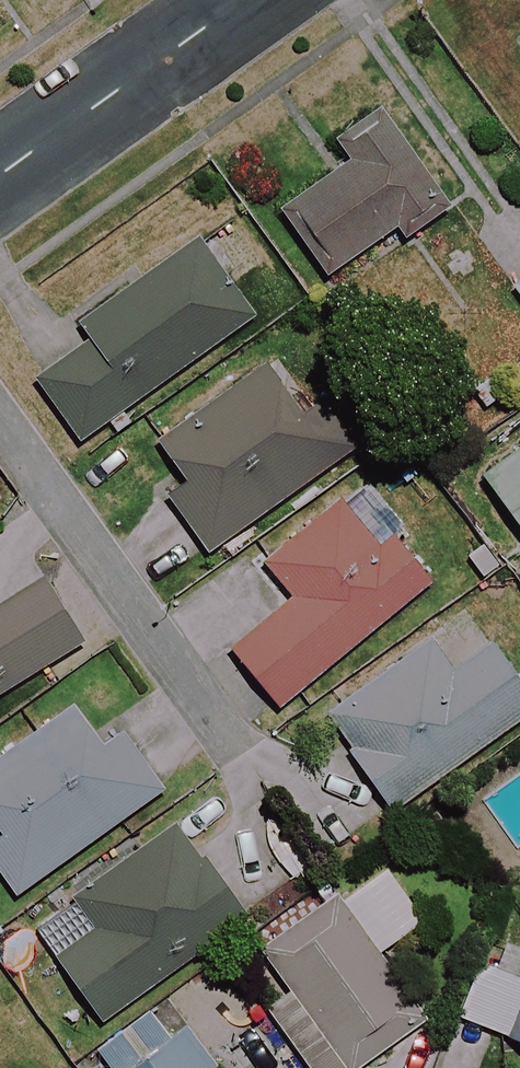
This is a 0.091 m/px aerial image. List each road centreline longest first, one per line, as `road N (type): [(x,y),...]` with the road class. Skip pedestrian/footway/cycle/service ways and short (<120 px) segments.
road 1 (residential): [(234,751),(0,417)]
road 2 (residential): [(244,0),(0,174)]

